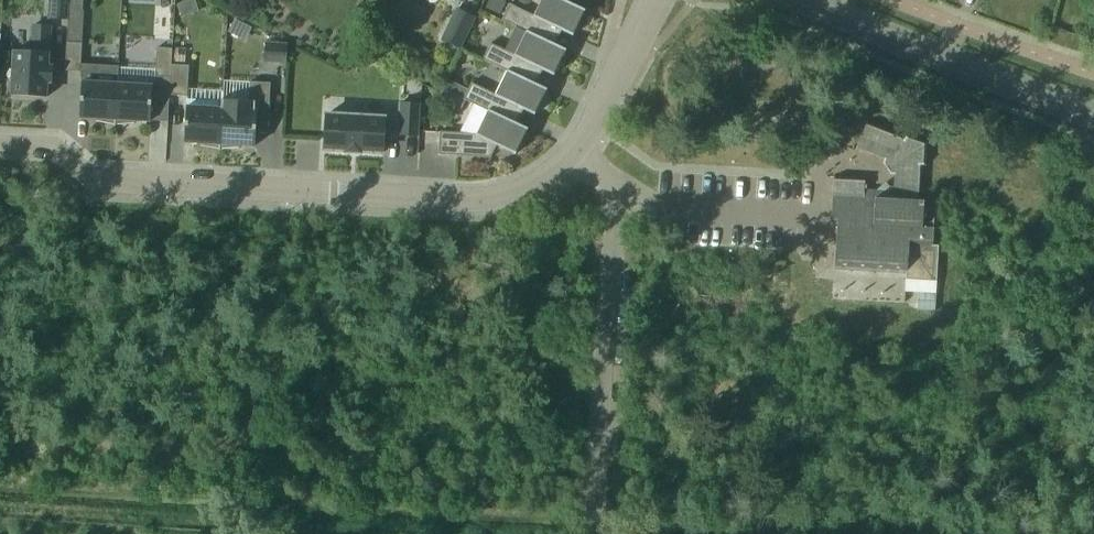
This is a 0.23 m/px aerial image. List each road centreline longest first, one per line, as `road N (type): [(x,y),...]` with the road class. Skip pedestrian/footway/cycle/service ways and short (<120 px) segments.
road 1 (residential): [(577,151),(524,192),(451,202),(116,188),(64,154),(0,151)]
road 2 (unclassified): [(593,533),(614,201),(577,151)]
road 3 (tertiary): [(1093,113),(811,0)]
road 4 (residential): [(655,0),(577,151)]

